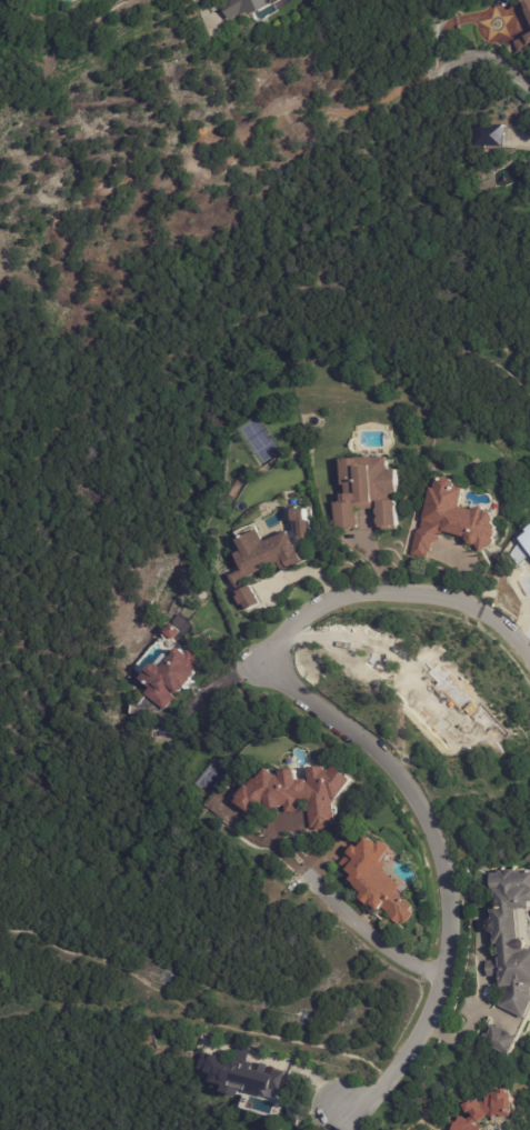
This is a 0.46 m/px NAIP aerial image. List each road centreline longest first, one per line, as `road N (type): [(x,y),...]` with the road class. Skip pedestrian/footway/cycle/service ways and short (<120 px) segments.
road 1 (residential): [(529,661),(490,611),(408,586),(342,597),(284,627),(252,664),(392,773),(440,852),(447,922),(441,988),(423,1032),(388,1077),(340,1107)]

